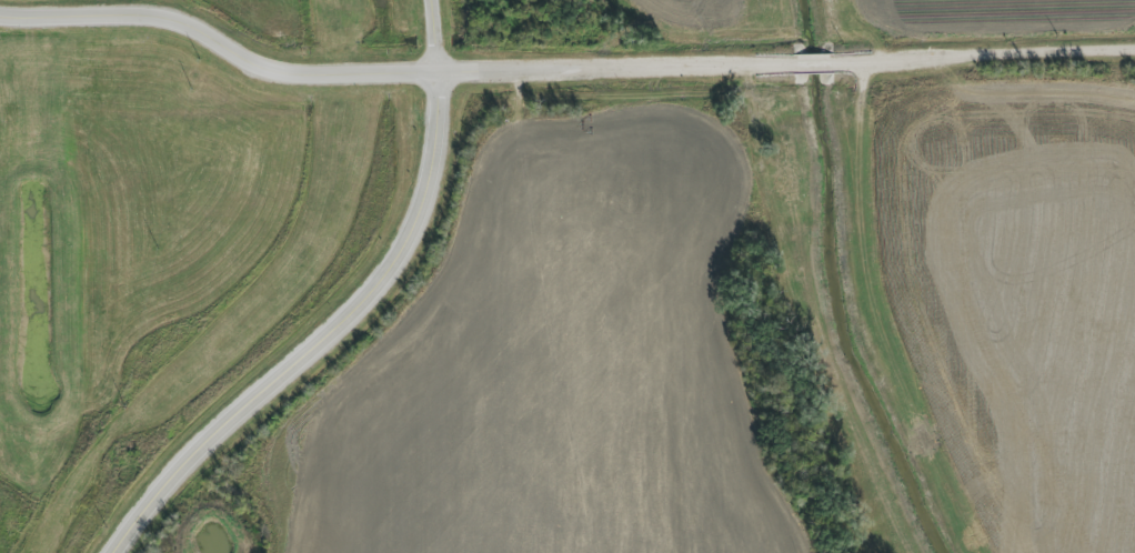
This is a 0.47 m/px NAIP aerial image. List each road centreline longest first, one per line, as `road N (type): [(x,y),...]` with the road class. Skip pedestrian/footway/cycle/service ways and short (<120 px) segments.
road 1 (tertiary): [(436,0),(443,148),(430,208),(406,259),(345,330),(210,444),(124,552)]
road 2 (tertiary): [(0,19),(164,16),(258,69),(298,77),(442,72)]
road 3 (residential): [(442,72),(790,61)]
road 4 (residential): [(833,60),(1134,51)]

